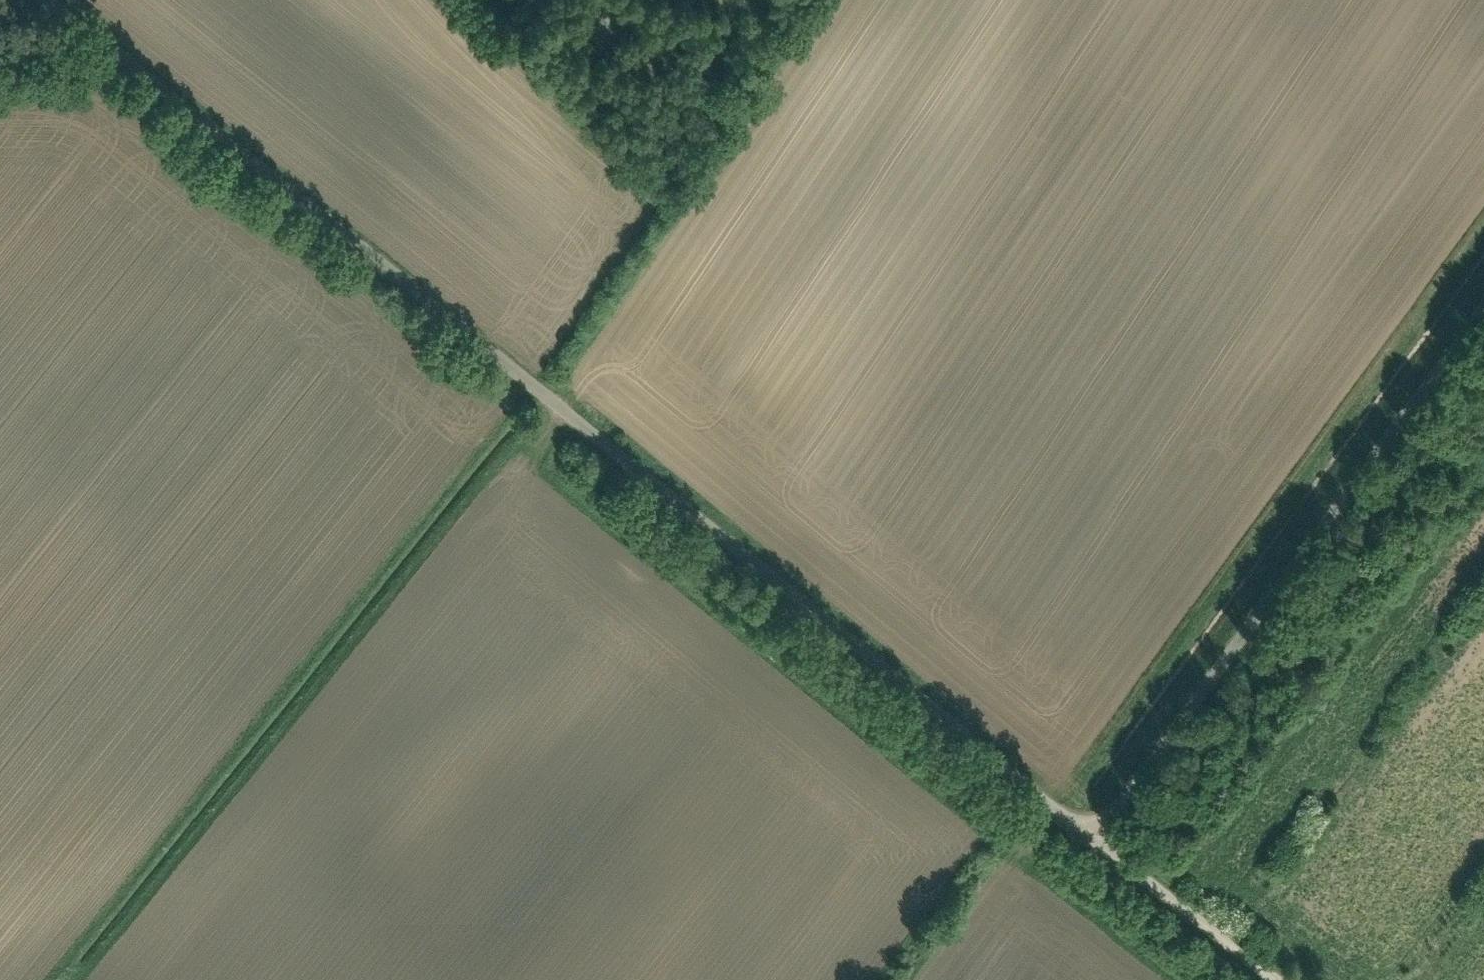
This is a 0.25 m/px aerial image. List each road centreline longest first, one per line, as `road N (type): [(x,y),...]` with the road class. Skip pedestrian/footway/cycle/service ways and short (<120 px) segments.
road 1 (track): [(44,0),(1274,979)]
road 2 (track): [(1093,835),(1483,307)]

